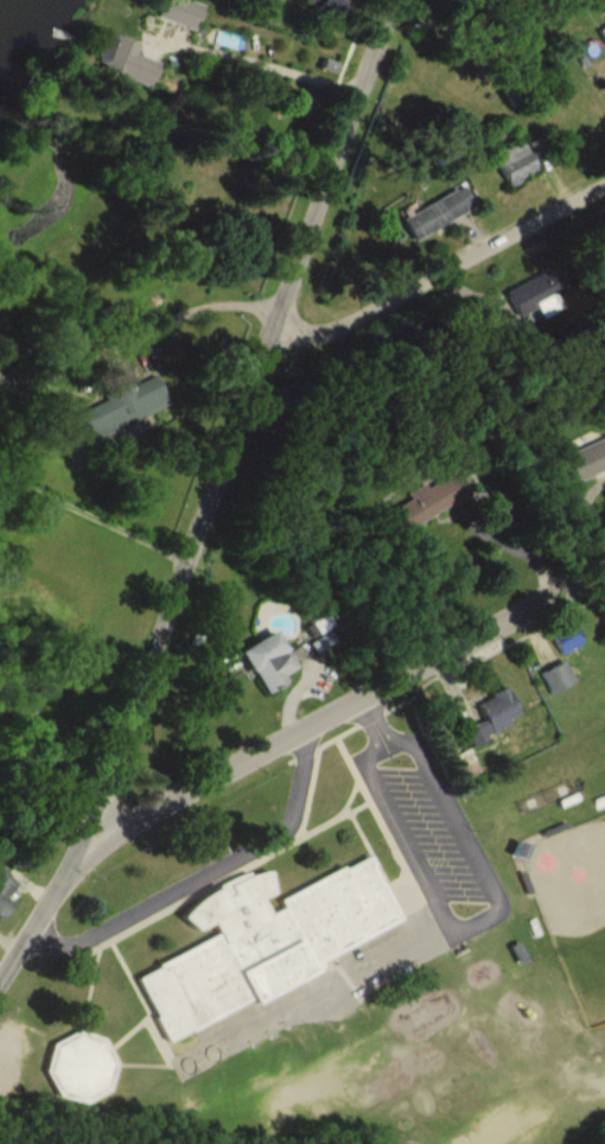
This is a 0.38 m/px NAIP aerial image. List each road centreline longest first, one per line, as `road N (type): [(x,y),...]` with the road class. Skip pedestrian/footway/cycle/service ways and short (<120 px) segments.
road 1 (tertiary): [(396,0),(108,790),(0,980)]
road 2 (tertiary): [(84,843),(604,570)]
road 3 (residential): [(276,319),(302,332),(327,331),(604,182)]

